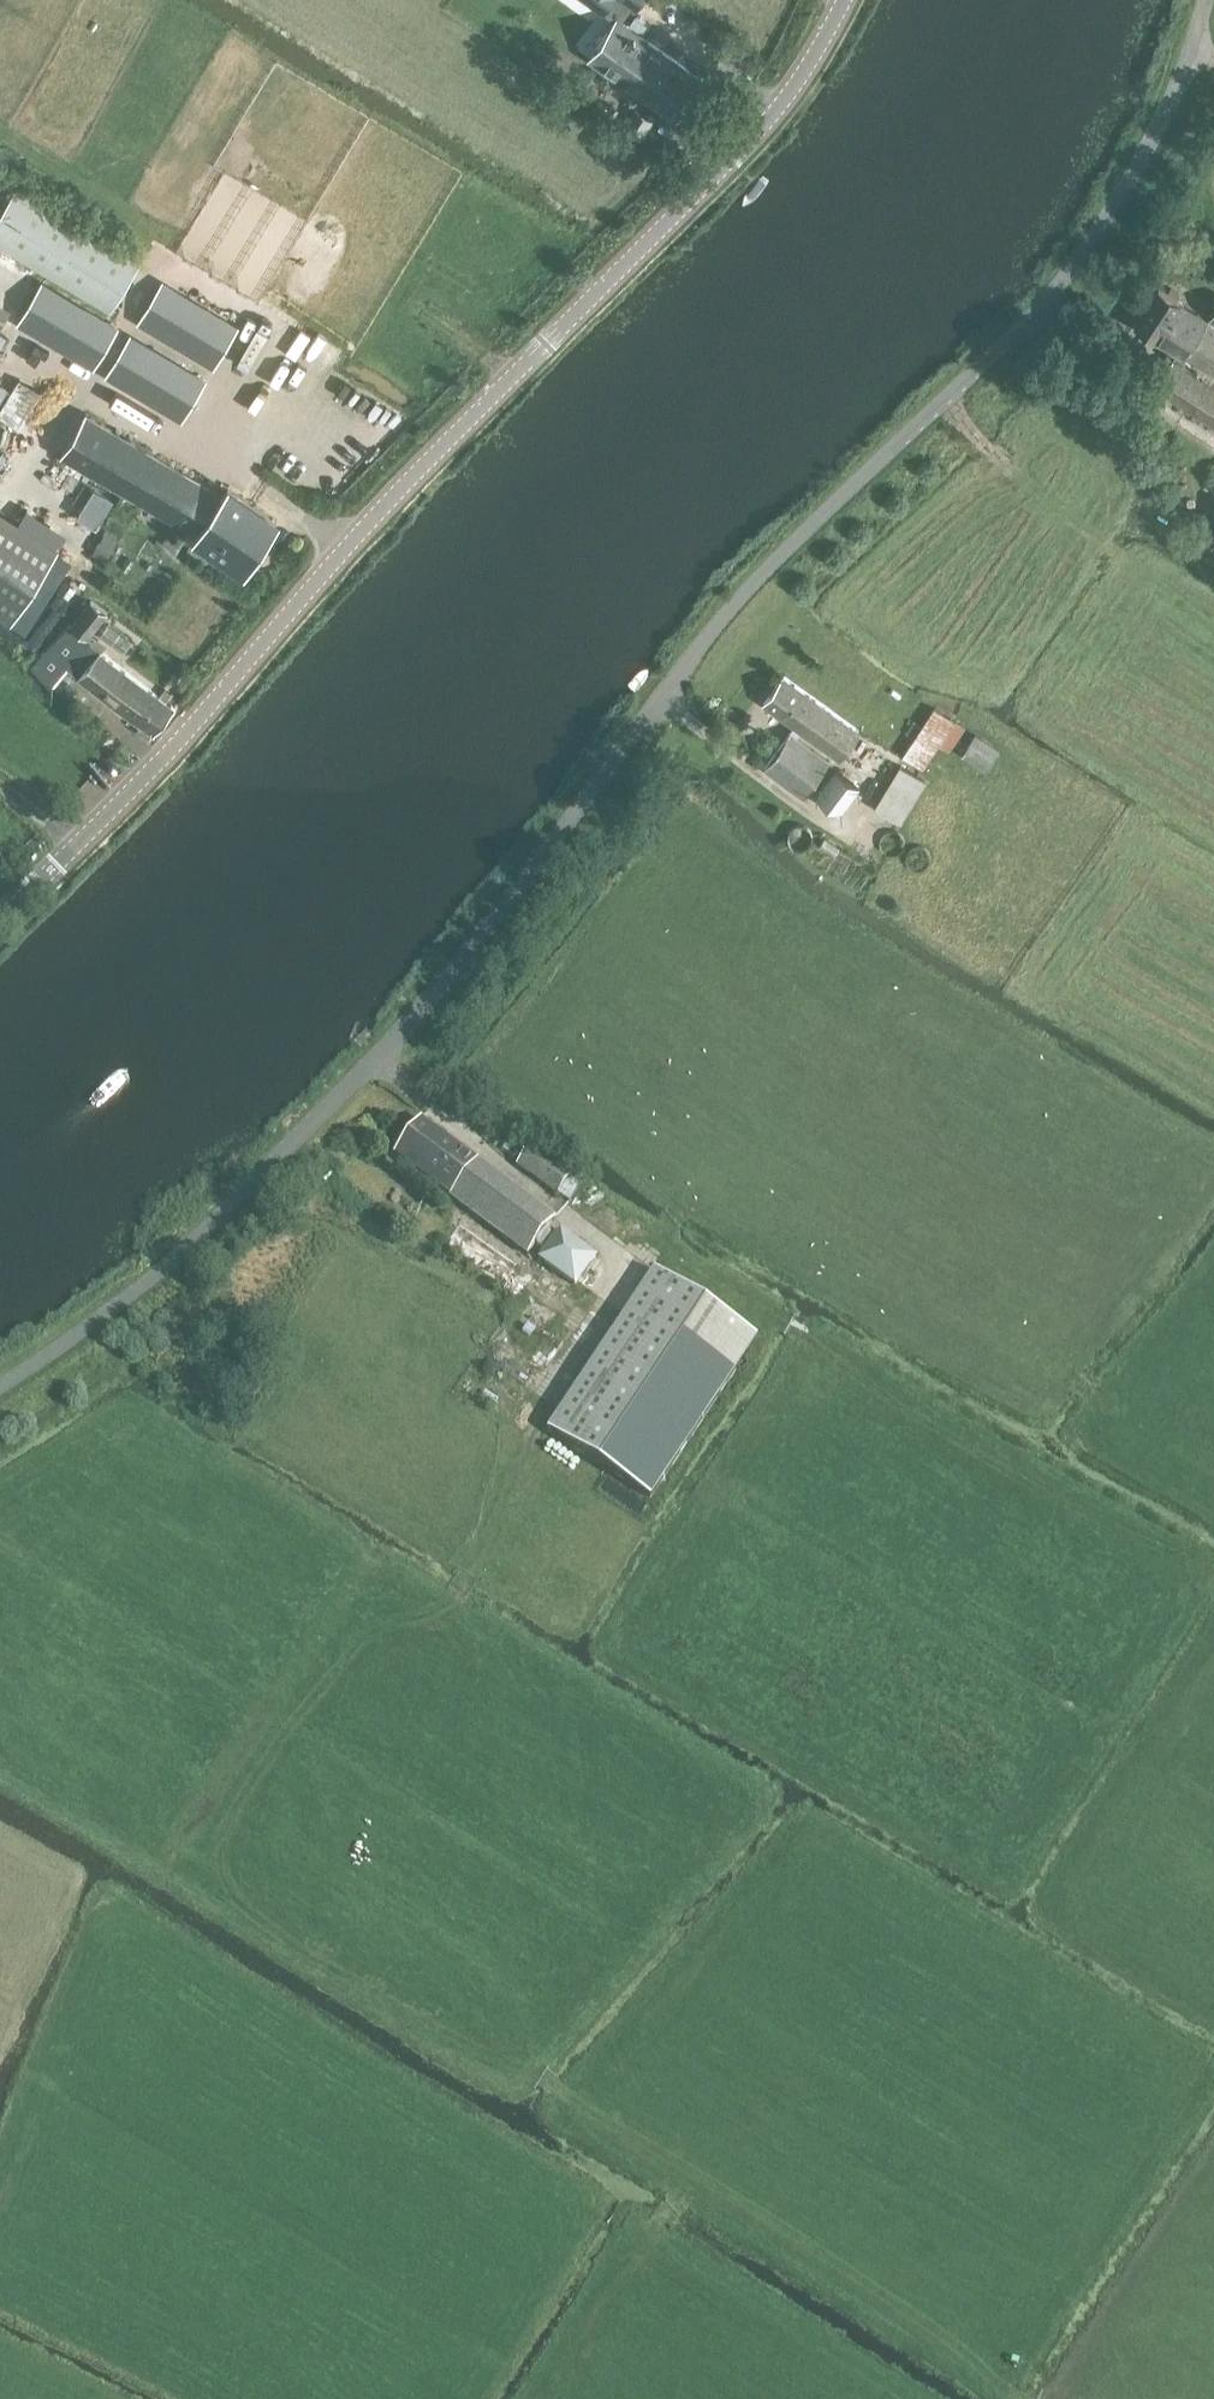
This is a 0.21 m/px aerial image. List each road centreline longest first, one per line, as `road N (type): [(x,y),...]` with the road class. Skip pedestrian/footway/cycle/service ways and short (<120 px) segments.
road 1 (unclassified): [(0,1382),(145,1278),(319,1112),(560,842),(769,570),(988,354),(1039,314),(1163,123),(1213,0)]
road 2 (tertiary): [(0,926),(201,723),(350,552),(775,119),(814,69),(849,0)]
road 3 (track): [(1213,627),(998,457),(945,397)]
road 4 (track): [(1213,439),(1082,353),(1039,314)]

